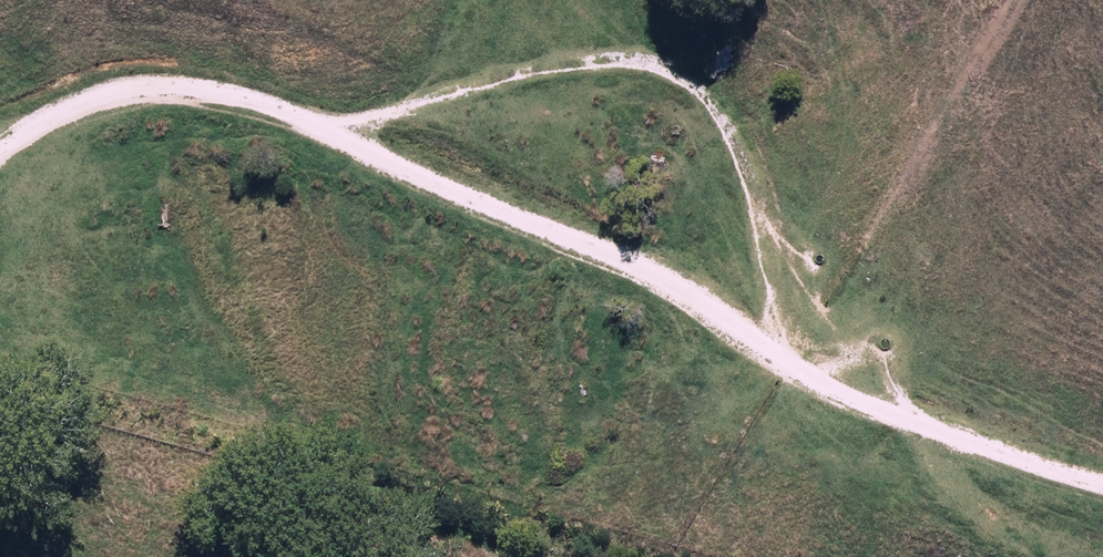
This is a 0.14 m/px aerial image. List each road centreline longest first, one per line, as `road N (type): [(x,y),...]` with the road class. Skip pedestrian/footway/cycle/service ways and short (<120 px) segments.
road 1 (track): [(0,149),(32,127),(112,95),(223,92),(384,156),(542,244),(662,297),(824,393),(1102,485)]
road 2 (track): [(773,365),(751,188),(727,123),(702,93),(668,72),(611,60),(554,68),(335,134)]

